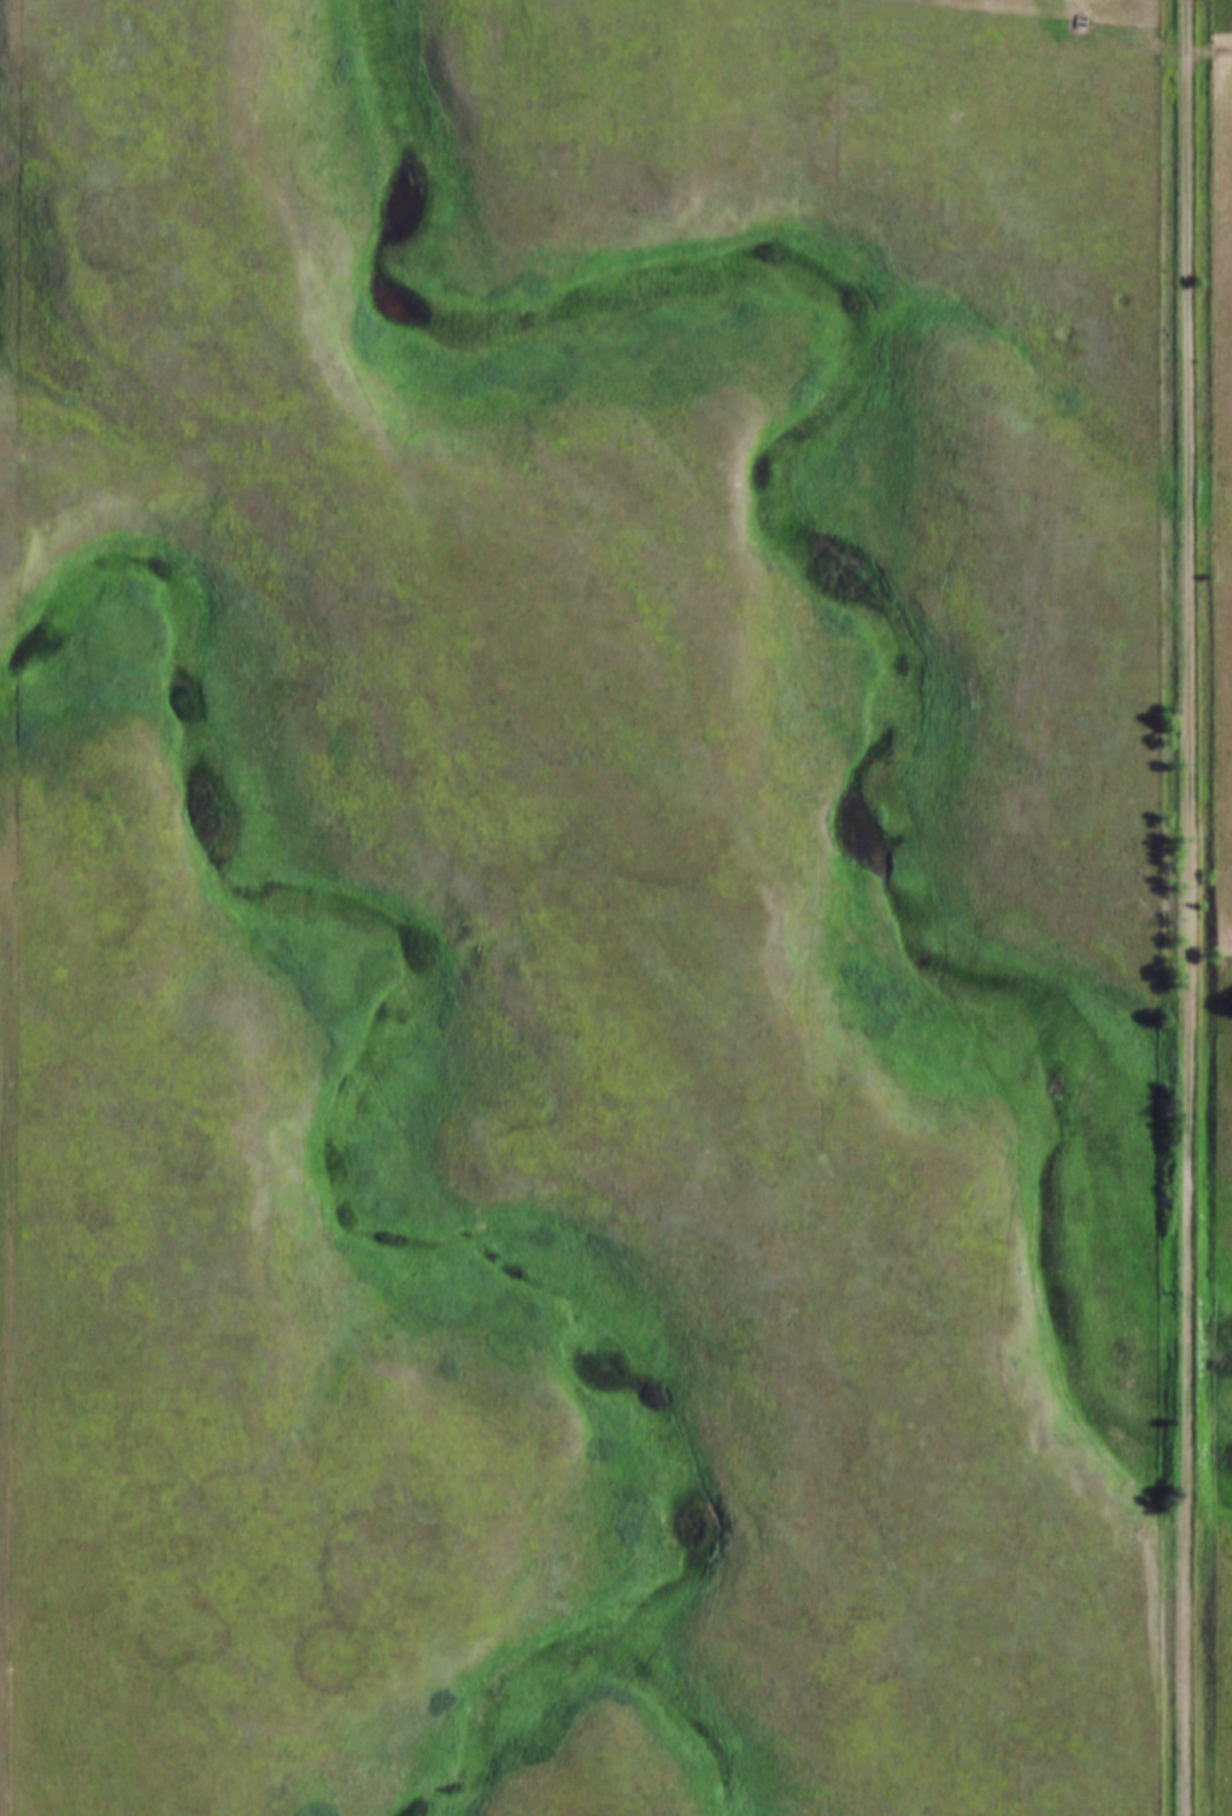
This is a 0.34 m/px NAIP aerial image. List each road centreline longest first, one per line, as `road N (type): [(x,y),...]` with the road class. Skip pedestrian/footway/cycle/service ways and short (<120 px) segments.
road 1 (track): [(1185,0),(1185,1815)]

